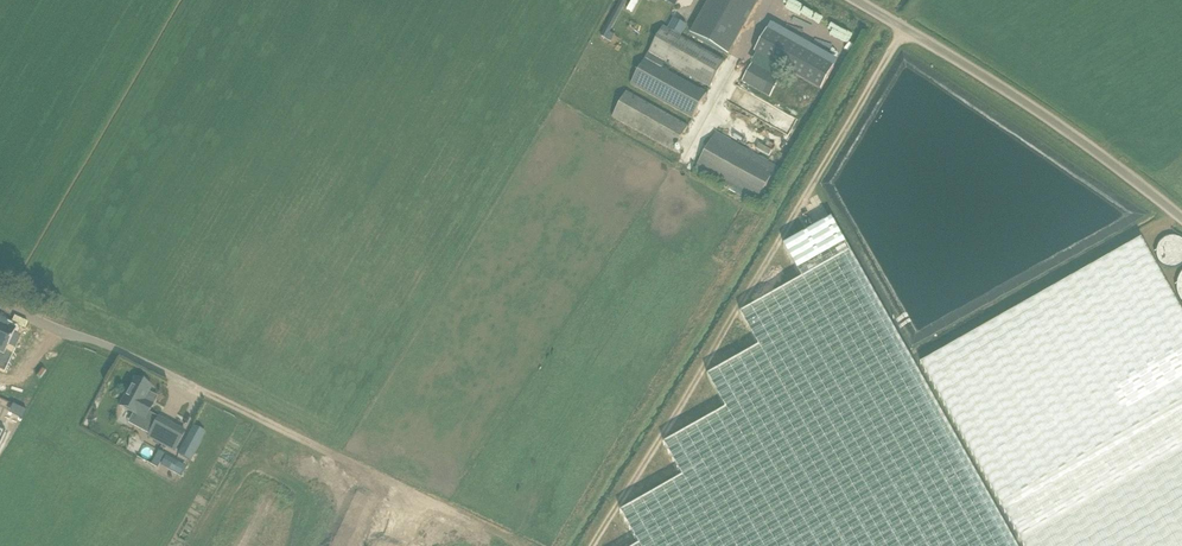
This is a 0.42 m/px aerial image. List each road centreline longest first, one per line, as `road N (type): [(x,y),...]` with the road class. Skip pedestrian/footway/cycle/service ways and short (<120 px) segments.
road 1 (unclassified): [(1181,216),(1072,129),(858,0)]
road 2 (unclassified): [(143,363),(0,296)]

